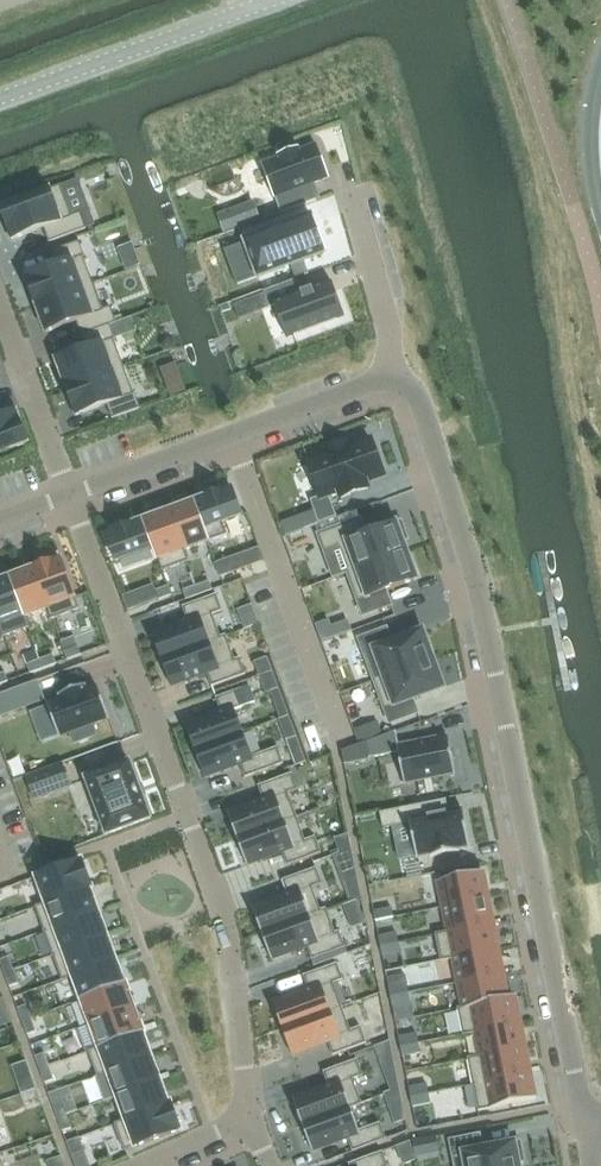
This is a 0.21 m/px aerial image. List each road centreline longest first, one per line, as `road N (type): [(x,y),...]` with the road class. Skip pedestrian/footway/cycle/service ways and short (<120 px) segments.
road 1 (residential): [(585,1123),(477,587),(417,393),(378,382),(69,495)]
road 2 (residential): [(69,495),(226,920),(249,1117)]
road 3 (unclassified): [(0,101),(279,0)]
road 4 (residential): [(0,304),(69,495)]
road 5 (residential): [(138,1165),(249,1117)]

